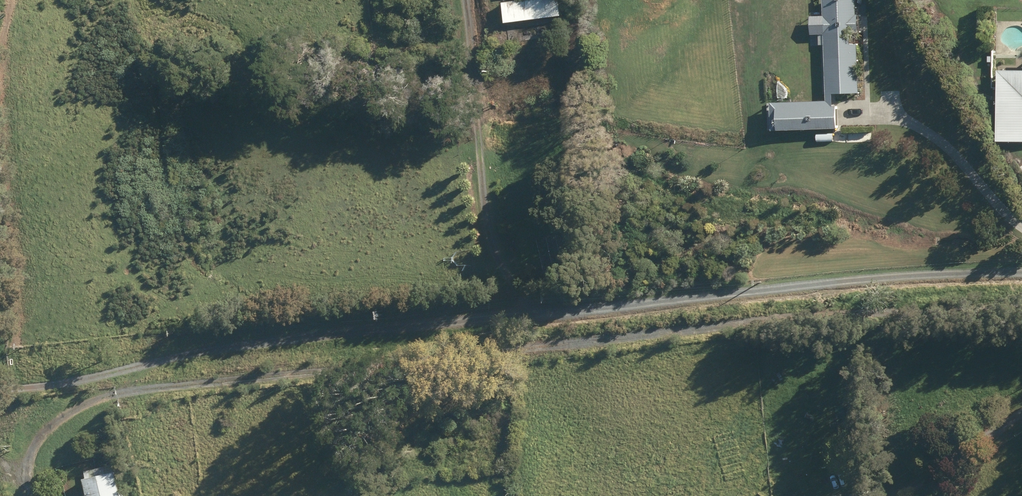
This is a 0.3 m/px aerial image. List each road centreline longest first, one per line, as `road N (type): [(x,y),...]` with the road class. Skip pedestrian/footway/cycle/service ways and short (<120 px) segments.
road 1 (track): [(55,495),(47,487),(45,436),(125,394),(483,364),(778,318),(1021,307)]
road 2 (track): [(1021,272),(754,289),(563,315),(218,345),(106,375),(0,388)]
road 3 (track): [(563,315),(536,306),(498,261),(466,0)]
road 4 (track): [(1021,225),(916,125),(849,115)]

